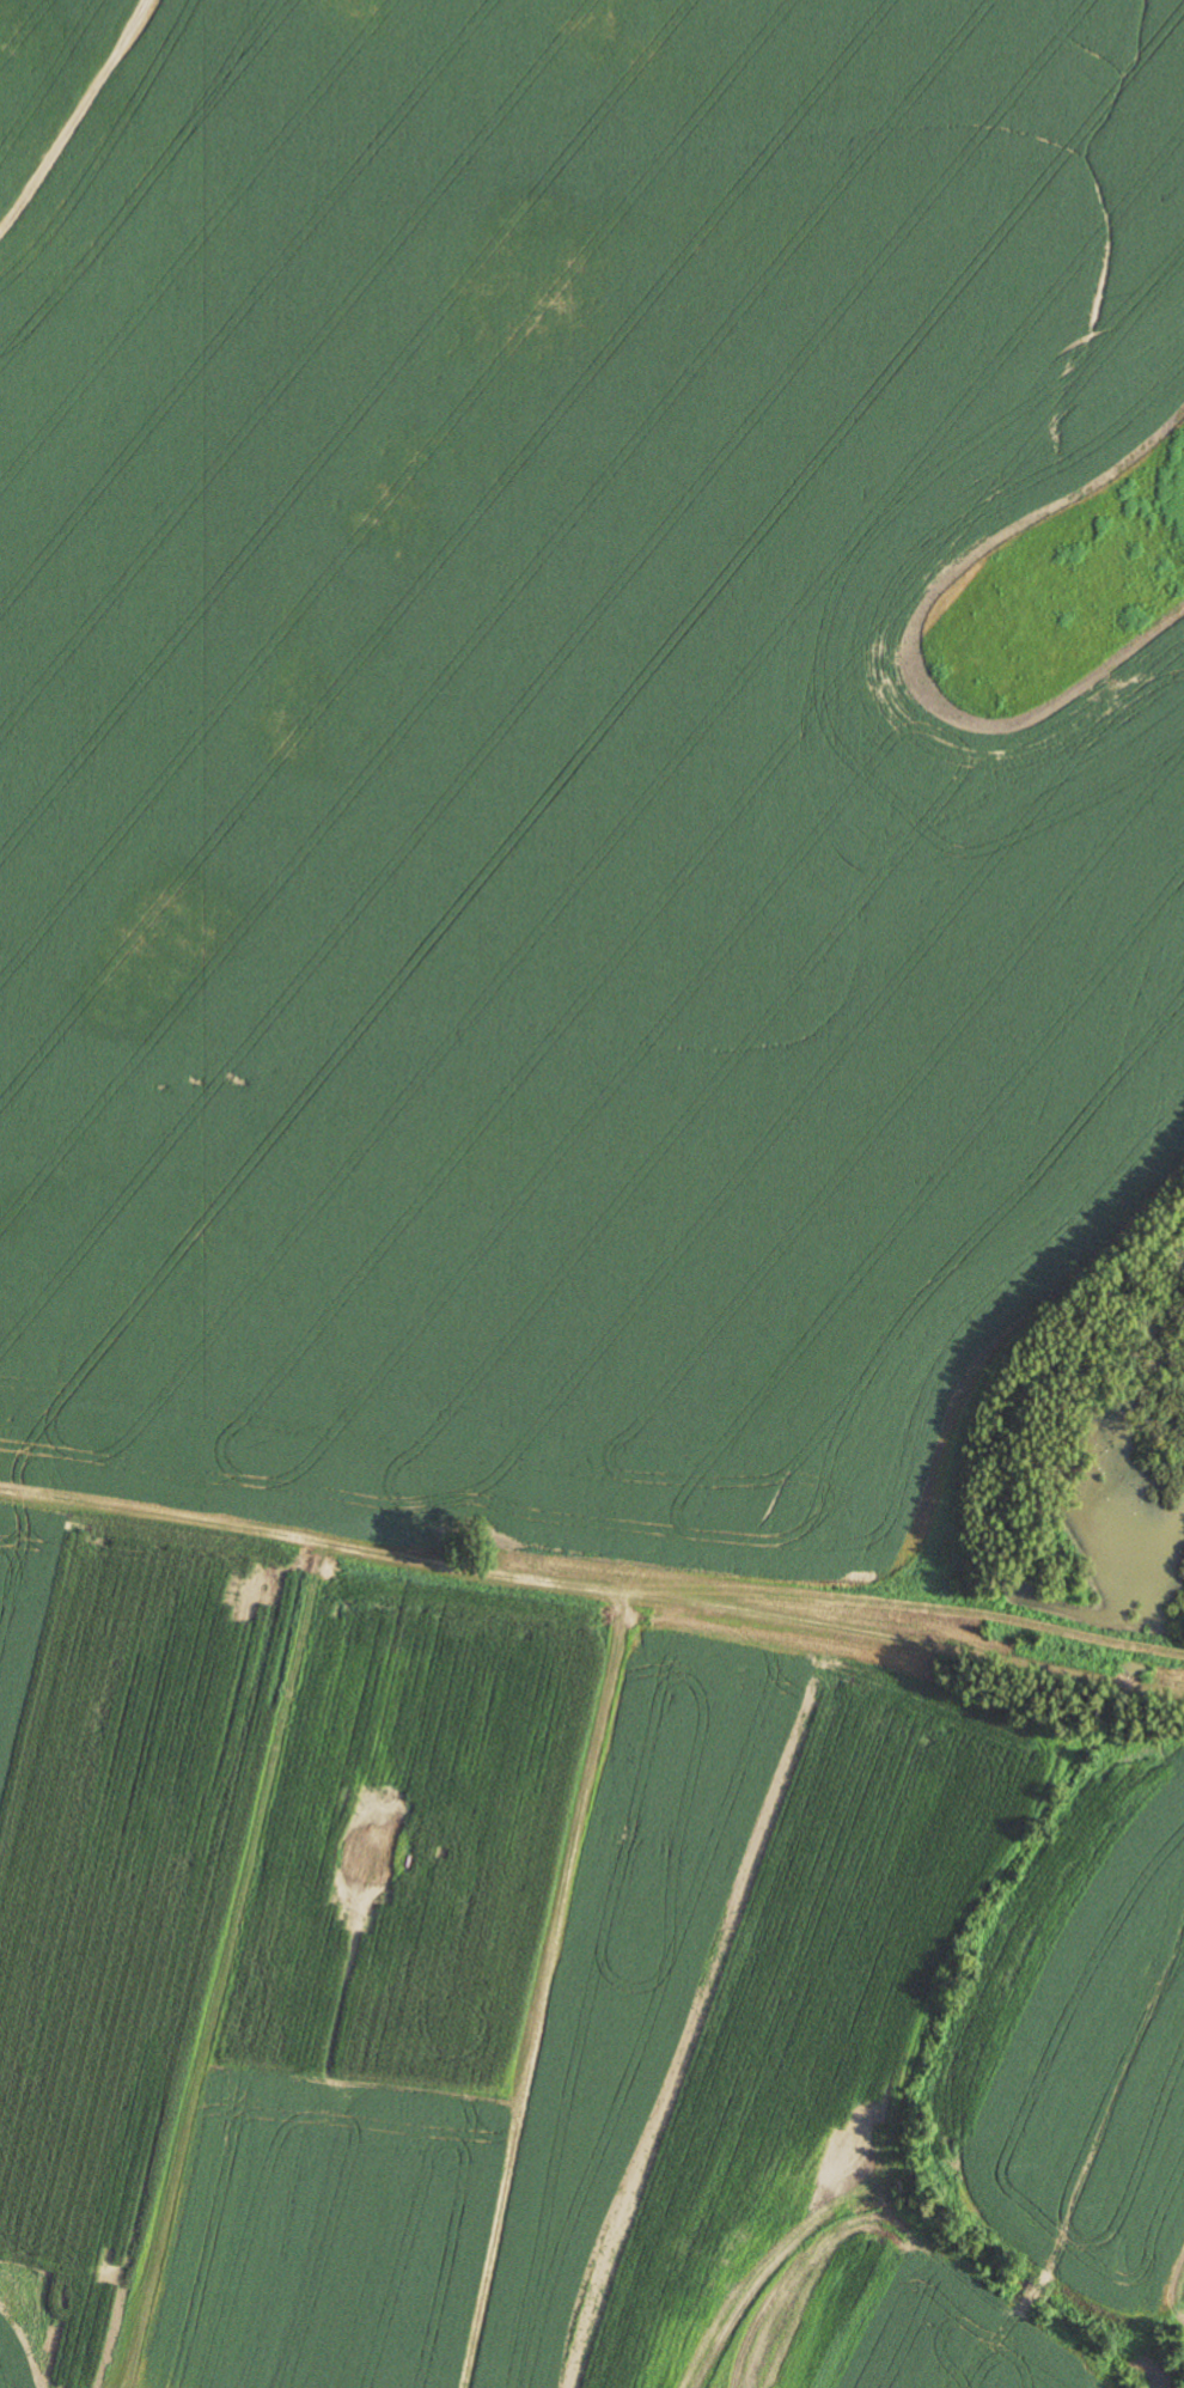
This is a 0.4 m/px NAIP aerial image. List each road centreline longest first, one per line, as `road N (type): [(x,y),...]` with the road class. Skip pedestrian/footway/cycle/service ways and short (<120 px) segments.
road 1 (residential): [(983,0),(968,159)]
road 2 (residential): [(1030,0),(1007,135)]

